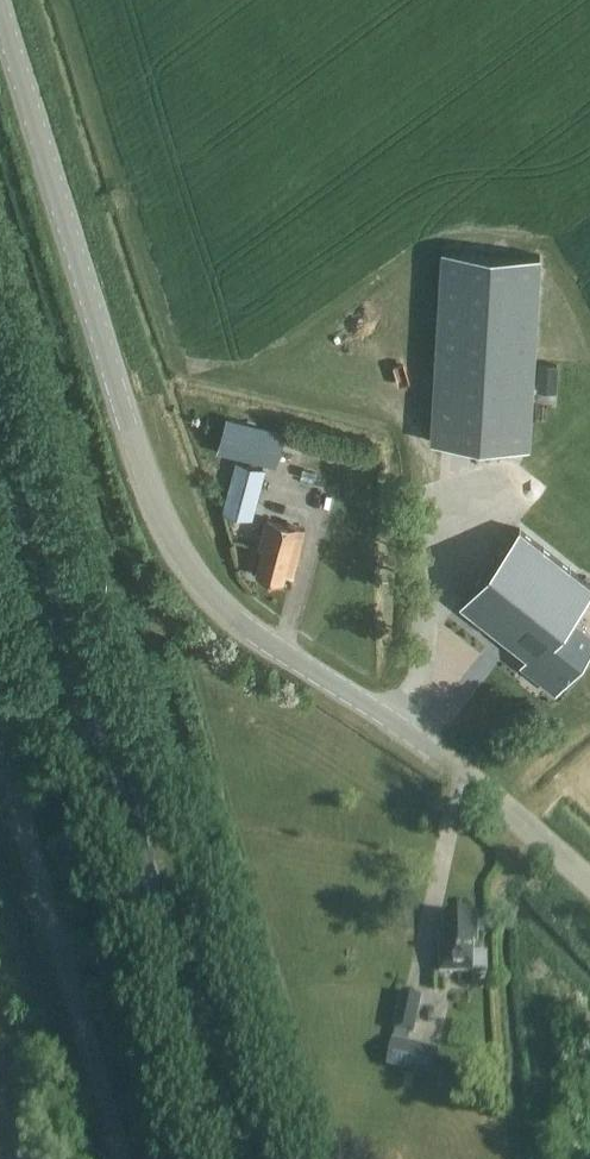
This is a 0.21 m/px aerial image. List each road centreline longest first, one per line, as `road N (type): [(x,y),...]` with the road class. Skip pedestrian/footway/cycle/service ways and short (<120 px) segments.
road 1 (tertiary): [(589,885),(468,775),(235,617),(172,542),(141,472),(0,11)]
road 2 (primary): [(229,1158),(0,420)]
road 3 (unclassified): [(0,744),(119,1158)]

